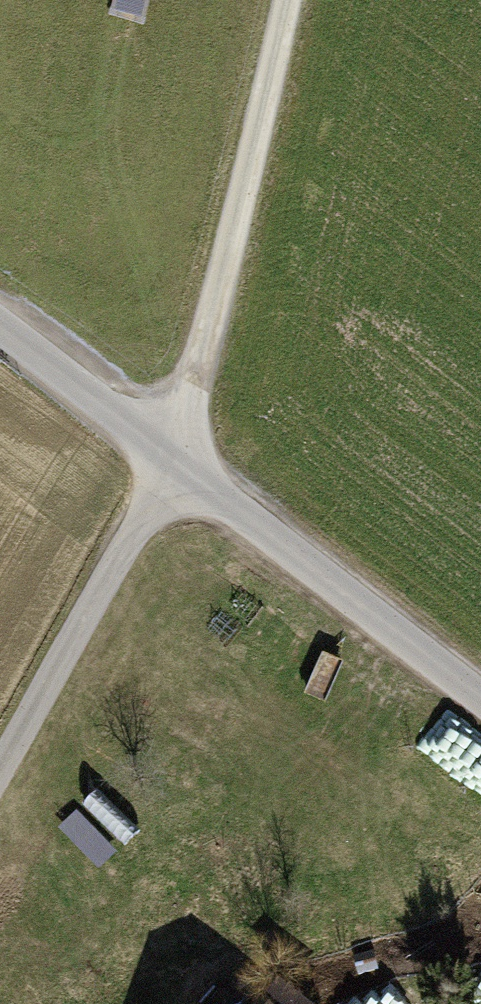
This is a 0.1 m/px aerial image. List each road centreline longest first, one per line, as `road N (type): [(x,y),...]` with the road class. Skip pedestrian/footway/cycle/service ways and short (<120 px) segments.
road 1 (track): [(297,0),(204,397),(0,775)]
road 2 (unclassified): [(0,333),(480,706)]

